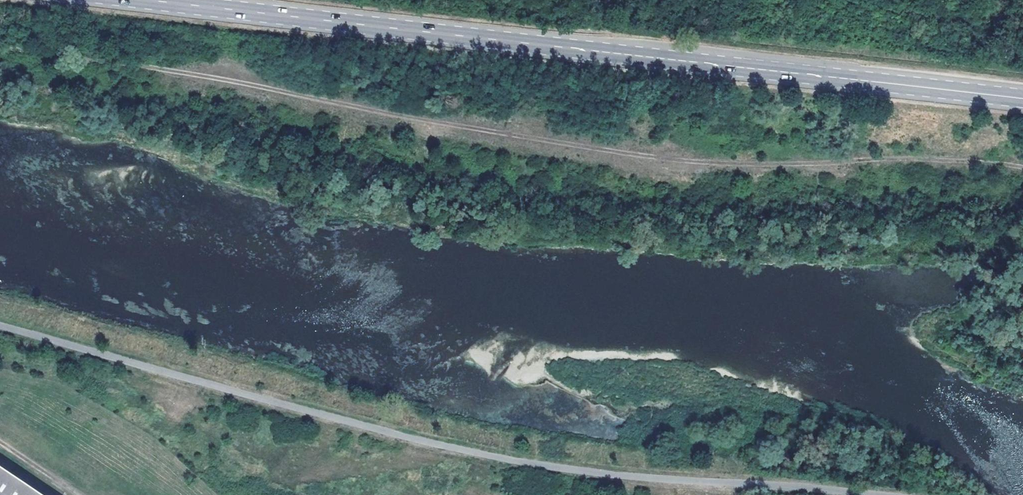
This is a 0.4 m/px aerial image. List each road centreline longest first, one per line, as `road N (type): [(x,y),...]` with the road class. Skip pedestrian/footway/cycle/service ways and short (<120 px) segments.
road 1 (track): [(0,52),(637,157),(1022,171)]
road 2 (primary): [(140,0),(1022,102)]

